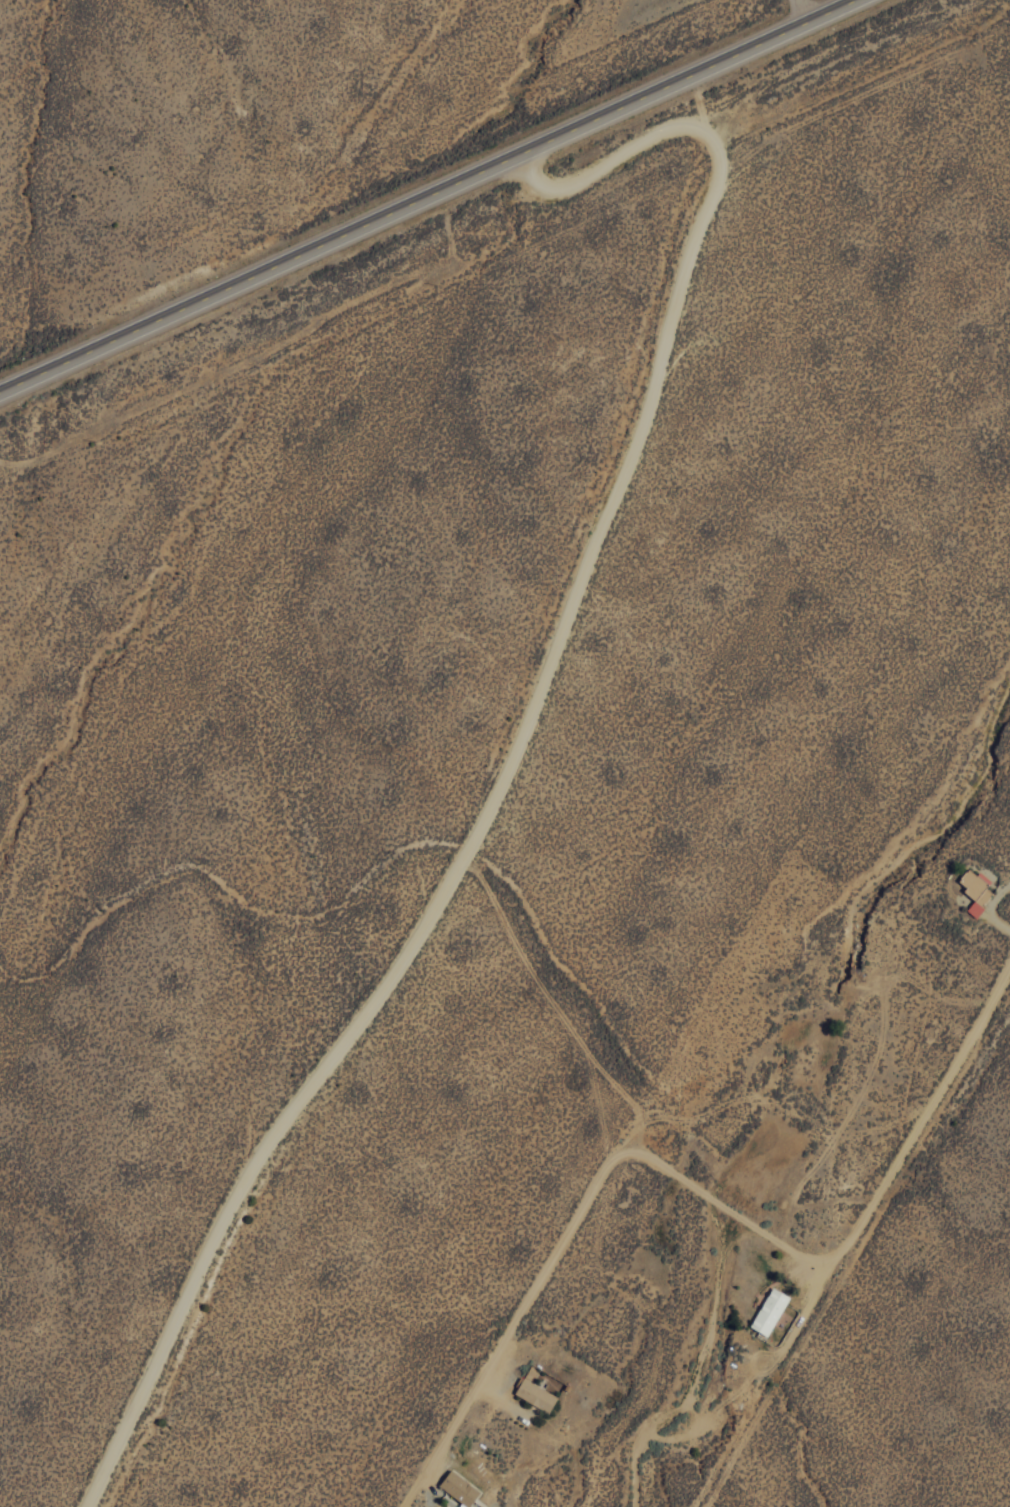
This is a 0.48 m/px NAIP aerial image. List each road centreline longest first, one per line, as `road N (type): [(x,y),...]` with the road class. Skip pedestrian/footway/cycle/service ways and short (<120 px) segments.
road 1 (trunk): [(0,391),(852,0)]

